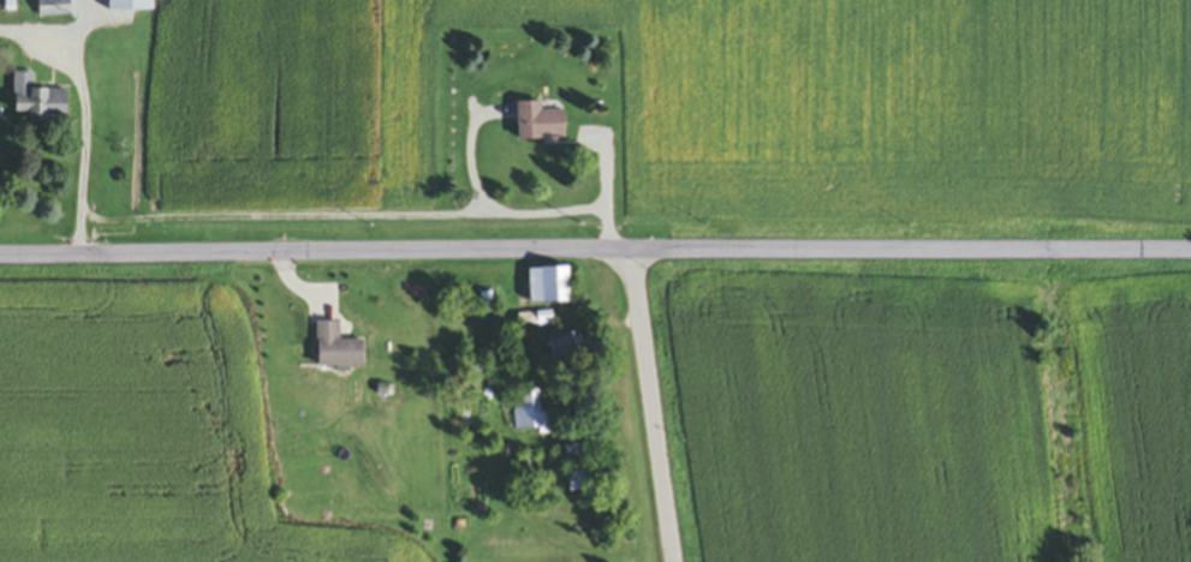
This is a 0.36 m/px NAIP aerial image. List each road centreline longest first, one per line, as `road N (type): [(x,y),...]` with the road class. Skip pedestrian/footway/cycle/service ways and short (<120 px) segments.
road 1 (residential): [(1190,251),(0,252)]
road 2 (residential): [(673,561),(626,252)]

